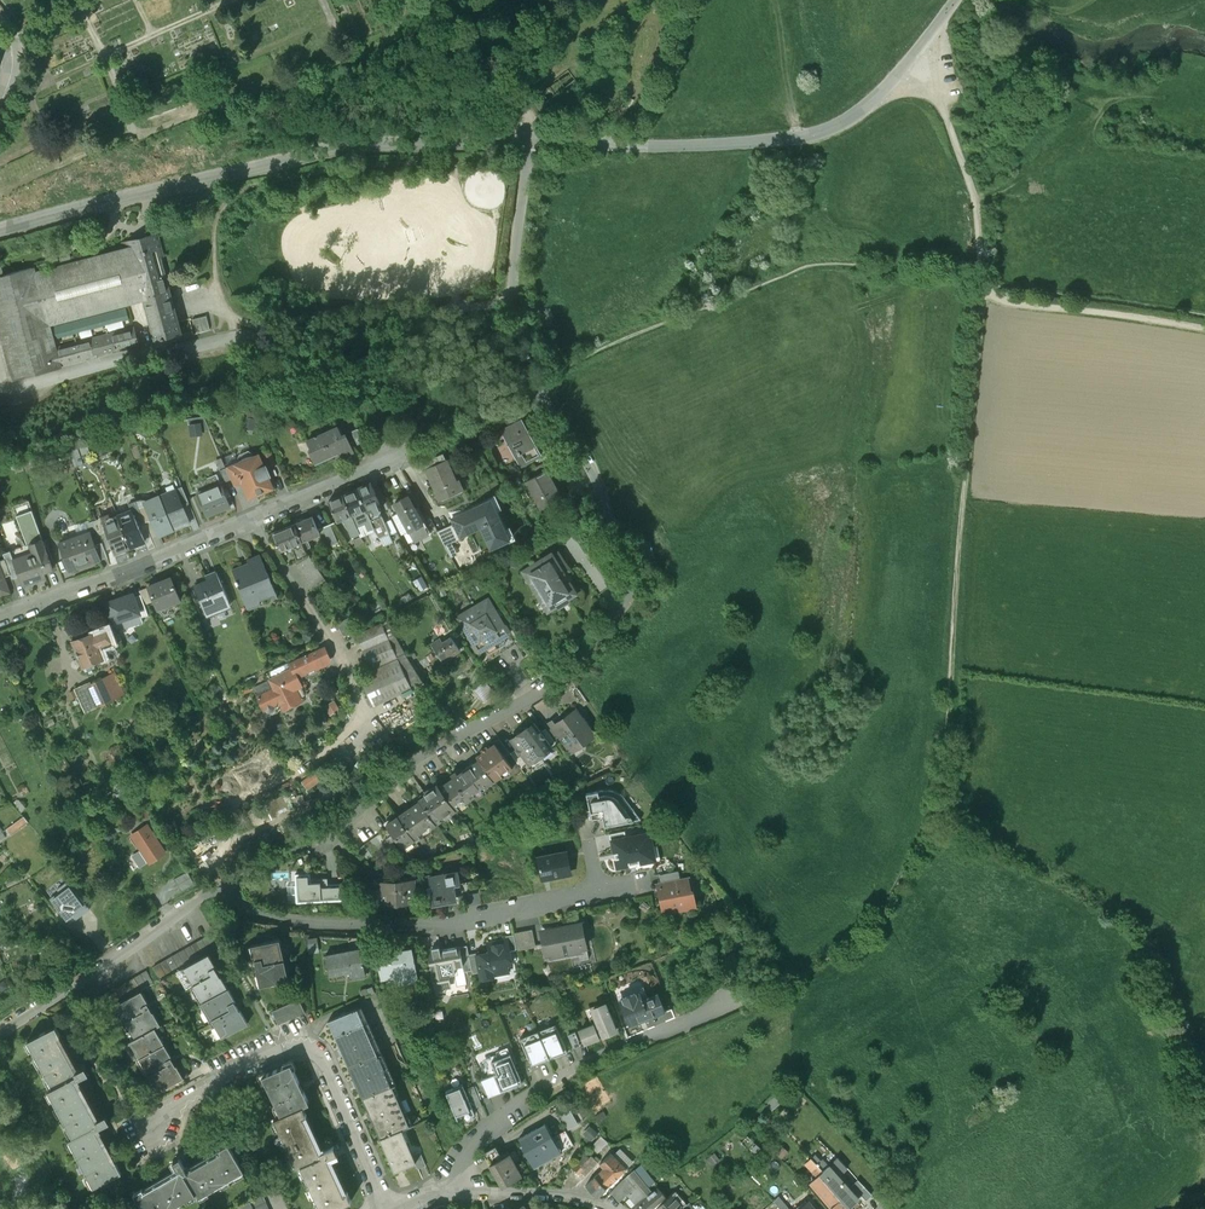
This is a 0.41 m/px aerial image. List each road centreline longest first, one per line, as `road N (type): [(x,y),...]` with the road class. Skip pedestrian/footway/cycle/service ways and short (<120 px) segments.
road 1 (residential): [(229,886),(346,831),(451,744),(560,678),(587,653),(628,590),(599,493),(547,403),(518,317),(528,141)]
road 2 (track): [(986,295),(949,723),(928,825),(871,926),(782,981),(713,1009)]
road 3 (unclassified): [(0,231),(349,147),(528,141)]
road 4 (unclassified): [(528,141),(639,146),(811,138),(880,92),(956,0)]
road 5 (residential): [(0,615),(390,465)]
road 6 (residential): [(229,886),(254,913),(400,923),(595,892)]
road 7 (residential): [(385,1208),(346,1119),(305,1060),(270,1060),(241,1072),(171,1105),(154,1124)]
road 8 (residential): [(451,1193),(468,1144),(520,1102),(619,1044),(713,1009)]
road 9 (residential): [(0,1037),(229,886)]
road 10 (track): [(914,55),(941,101),(973,196),(986,295)]
road 11 (track): [(1204,327),(986,295)]
road 12 (residential): [(603,1208),(563,1196),(451,1193)]
road 13 (track): [(528,141),(524,104),(553,52),(547,0)]

